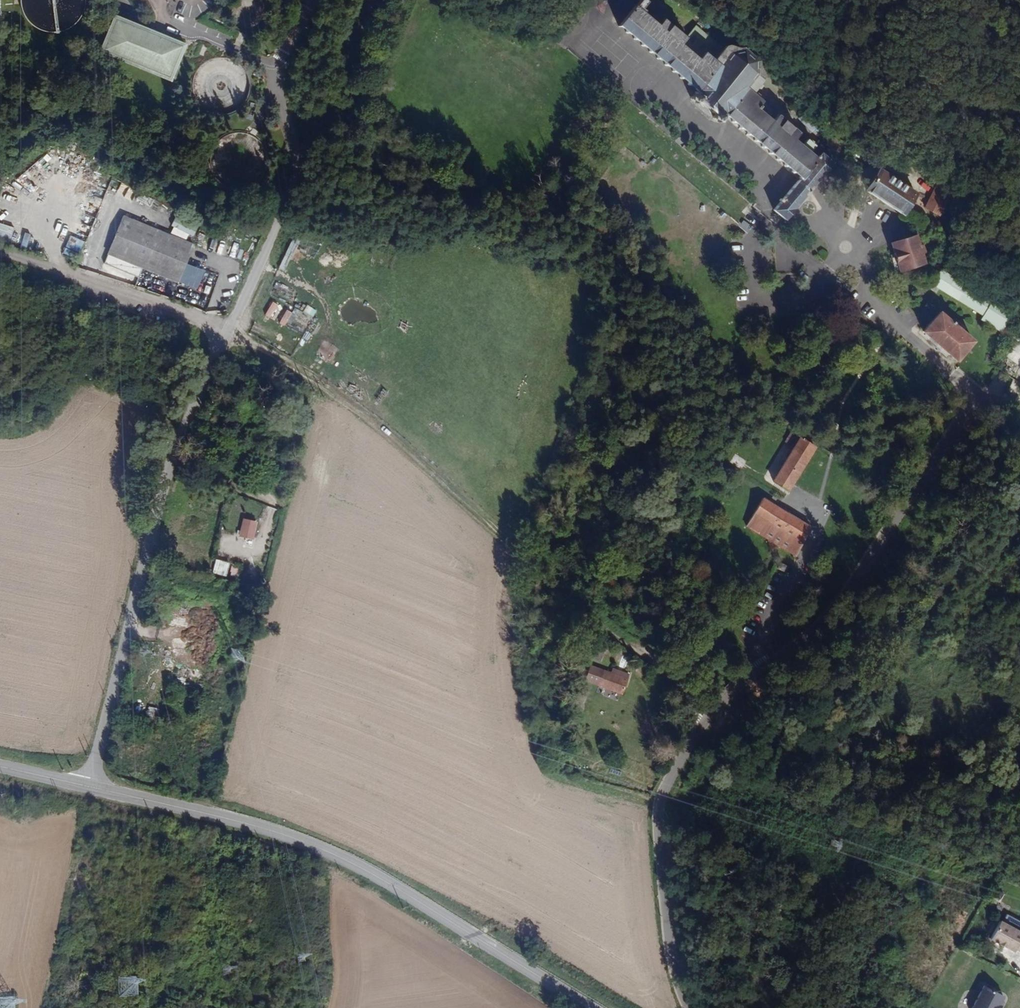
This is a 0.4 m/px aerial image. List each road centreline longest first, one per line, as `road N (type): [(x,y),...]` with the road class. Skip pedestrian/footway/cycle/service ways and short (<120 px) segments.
road 1 (track): [(705,723),(685,680),(587,619),(438,470),(270,331),(231,322)]
road 2 (tertiary): [(90,786),(313,845),(588,1007)]
road 3 (unclassified): [(90,786),(202,374),(231,322)]
road 4 (unclassified): [(983,401),(846,595),(794,649),(748,680)]
road 5 (residential): [(689,1007),(673,950),(662,799),(705,723),(748,680)]
road 6 (unclassified): [(231,322),(368,20)]
road 7 (unclassified): [(0,255),(231,322)]
road 8 (unclassified): [(816,264),(761,232),(748,238),(751,282),(761,297),(813,294),(824,278)]
road 9 (unclassified): [(983,401),(878,308),(824,278)]

